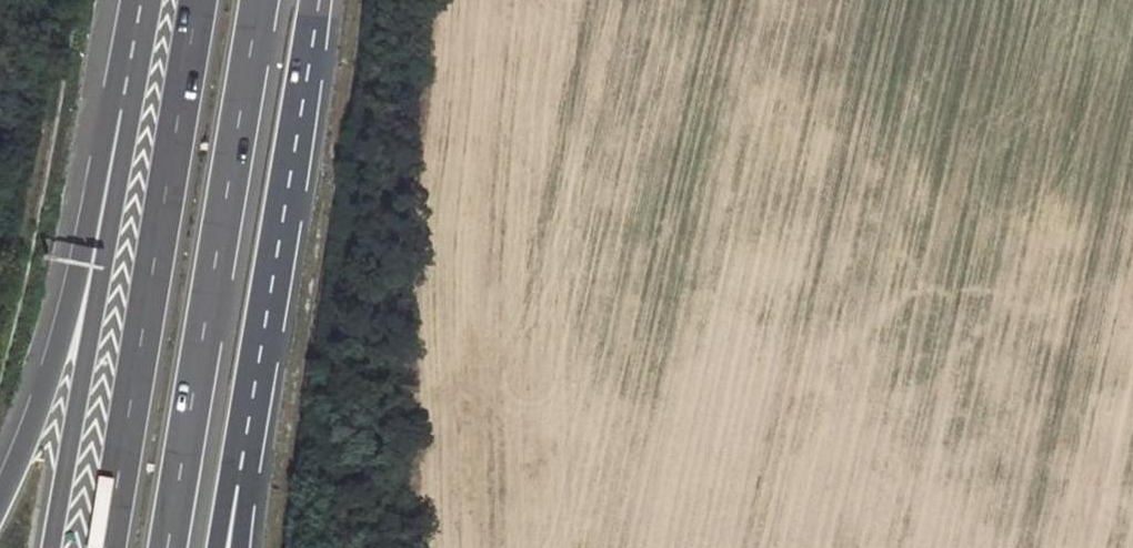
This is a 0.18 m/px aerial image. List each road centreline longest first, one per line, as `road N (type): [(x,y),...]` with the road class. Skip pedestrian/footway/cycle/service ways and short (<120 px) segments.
road 1 (trunk): [(168,547),(260,0)]
road 2 (trunk): [(197,0),(107,547)]
road 3 (motorway): [(99,226),(47,547)]
road 4 (motorway): [(218,547),(268,249)]
road 5 (motorway): [(239,547),(268,249)]
road 6 (motorway): [(99,226),(0,501)]
road 7 (motorway): [(268,249),(308,0)]
road 8 (motorway): [(142,0),(99,226)]

